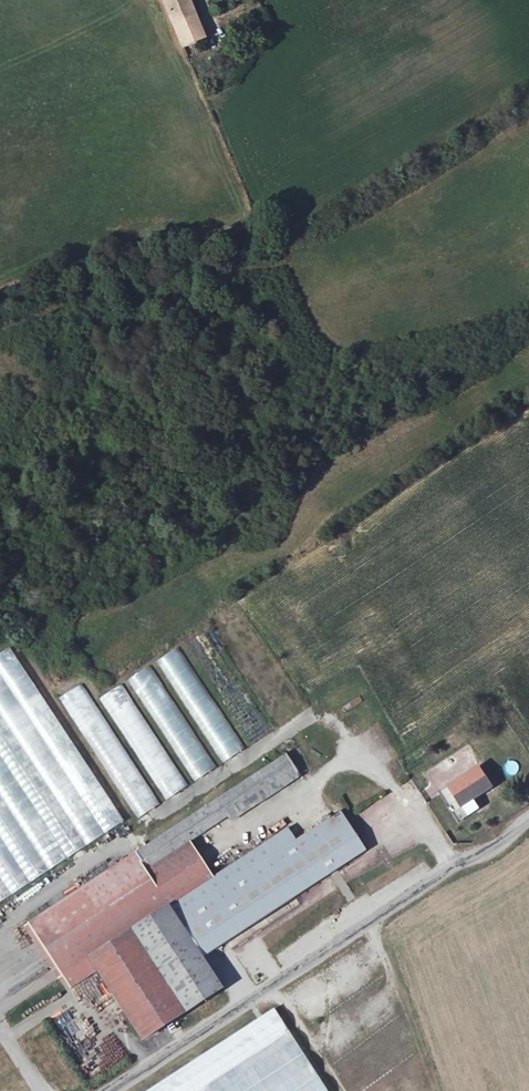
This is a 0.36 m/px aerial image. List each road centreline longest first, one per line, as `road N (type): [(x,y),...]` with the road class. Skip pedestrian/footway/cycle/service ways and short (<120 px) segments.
road 1 (unclassified): [(110,1090),(453,866),(495,850),(528,819)]

